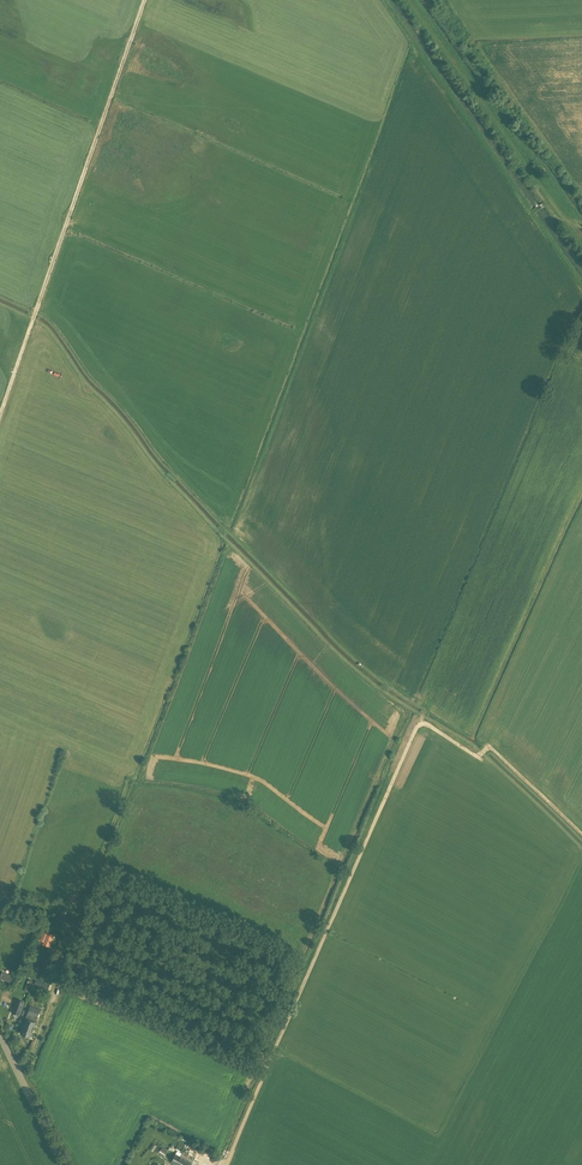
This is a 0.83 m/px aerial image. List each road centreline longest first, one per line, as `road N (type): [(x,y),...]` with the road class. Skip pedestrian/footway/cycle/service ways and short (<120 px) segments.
road 1 (unclassified): [(226,1164),(412,738),(430,730),(483,755)]
road 2 (unclassified): [(64,1164),(0,1031)]

